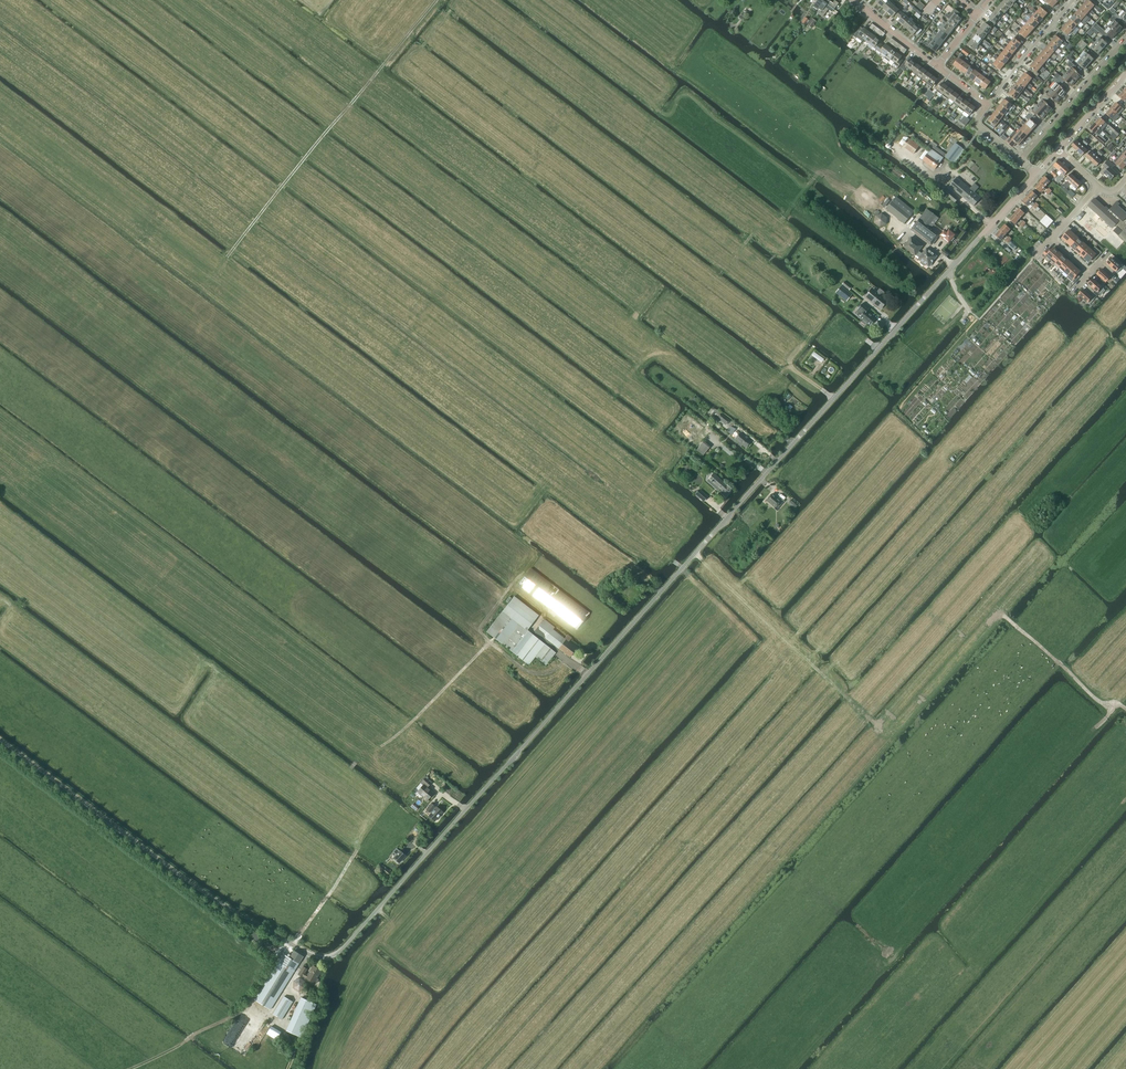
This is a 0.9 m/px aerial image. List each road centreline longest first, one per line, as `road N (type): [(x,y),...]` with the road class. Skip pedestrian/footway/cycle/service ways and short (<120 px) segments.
road 1 (unclassified): [(328,958),(1035,175)]
road 2 (track): [(225,259),(536,494),(547,485),(587,514),(610,519),(628,509),(660,467),(609,398),(643,358),(672,355),(793,443)]
road 3 (unclassified): [(328,958),(214,899),(0,737)]
road 4 (track): [(225,259),(437,0)]
road 5 (track): [(350,769),(384,800),(292,945)]
road 6 (residential): [(1018,159),(1125,39)]
road 7 (track): [(1113,706),(1003,616)]
road 8 (residential): [(986,105),(1077,0)]
road 9 (track): [(775,657),(682,569)]

